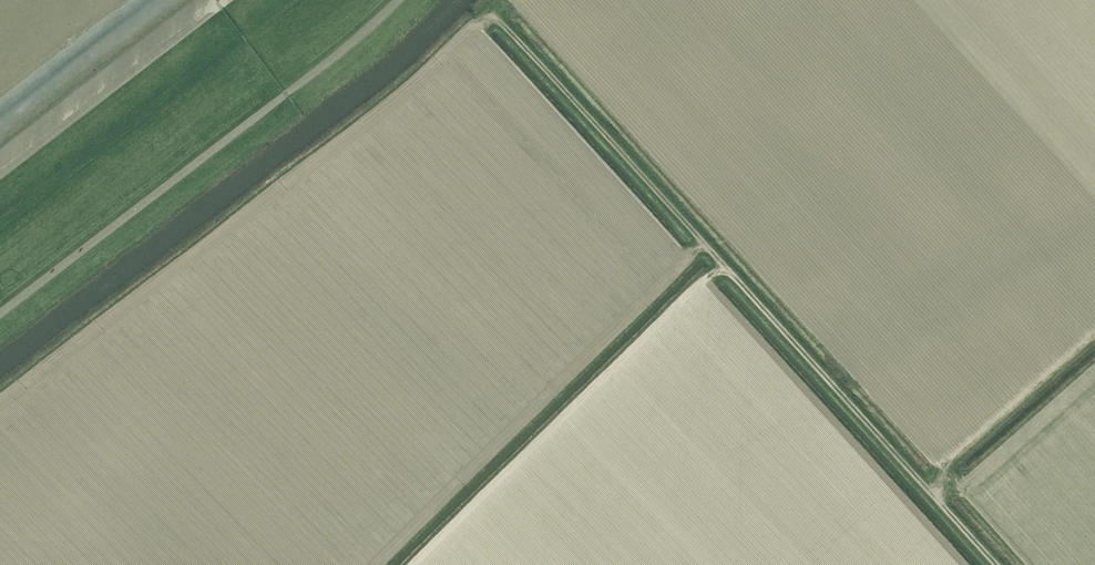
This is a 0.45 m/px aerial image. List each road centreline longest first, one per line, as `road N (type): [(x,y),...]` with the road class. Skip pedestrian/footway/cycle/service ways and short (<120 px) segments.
road 1 (track): [(992,564),(493,17)]
road 2 (unclassified): [(0,314),(324,67),(397,0)]

